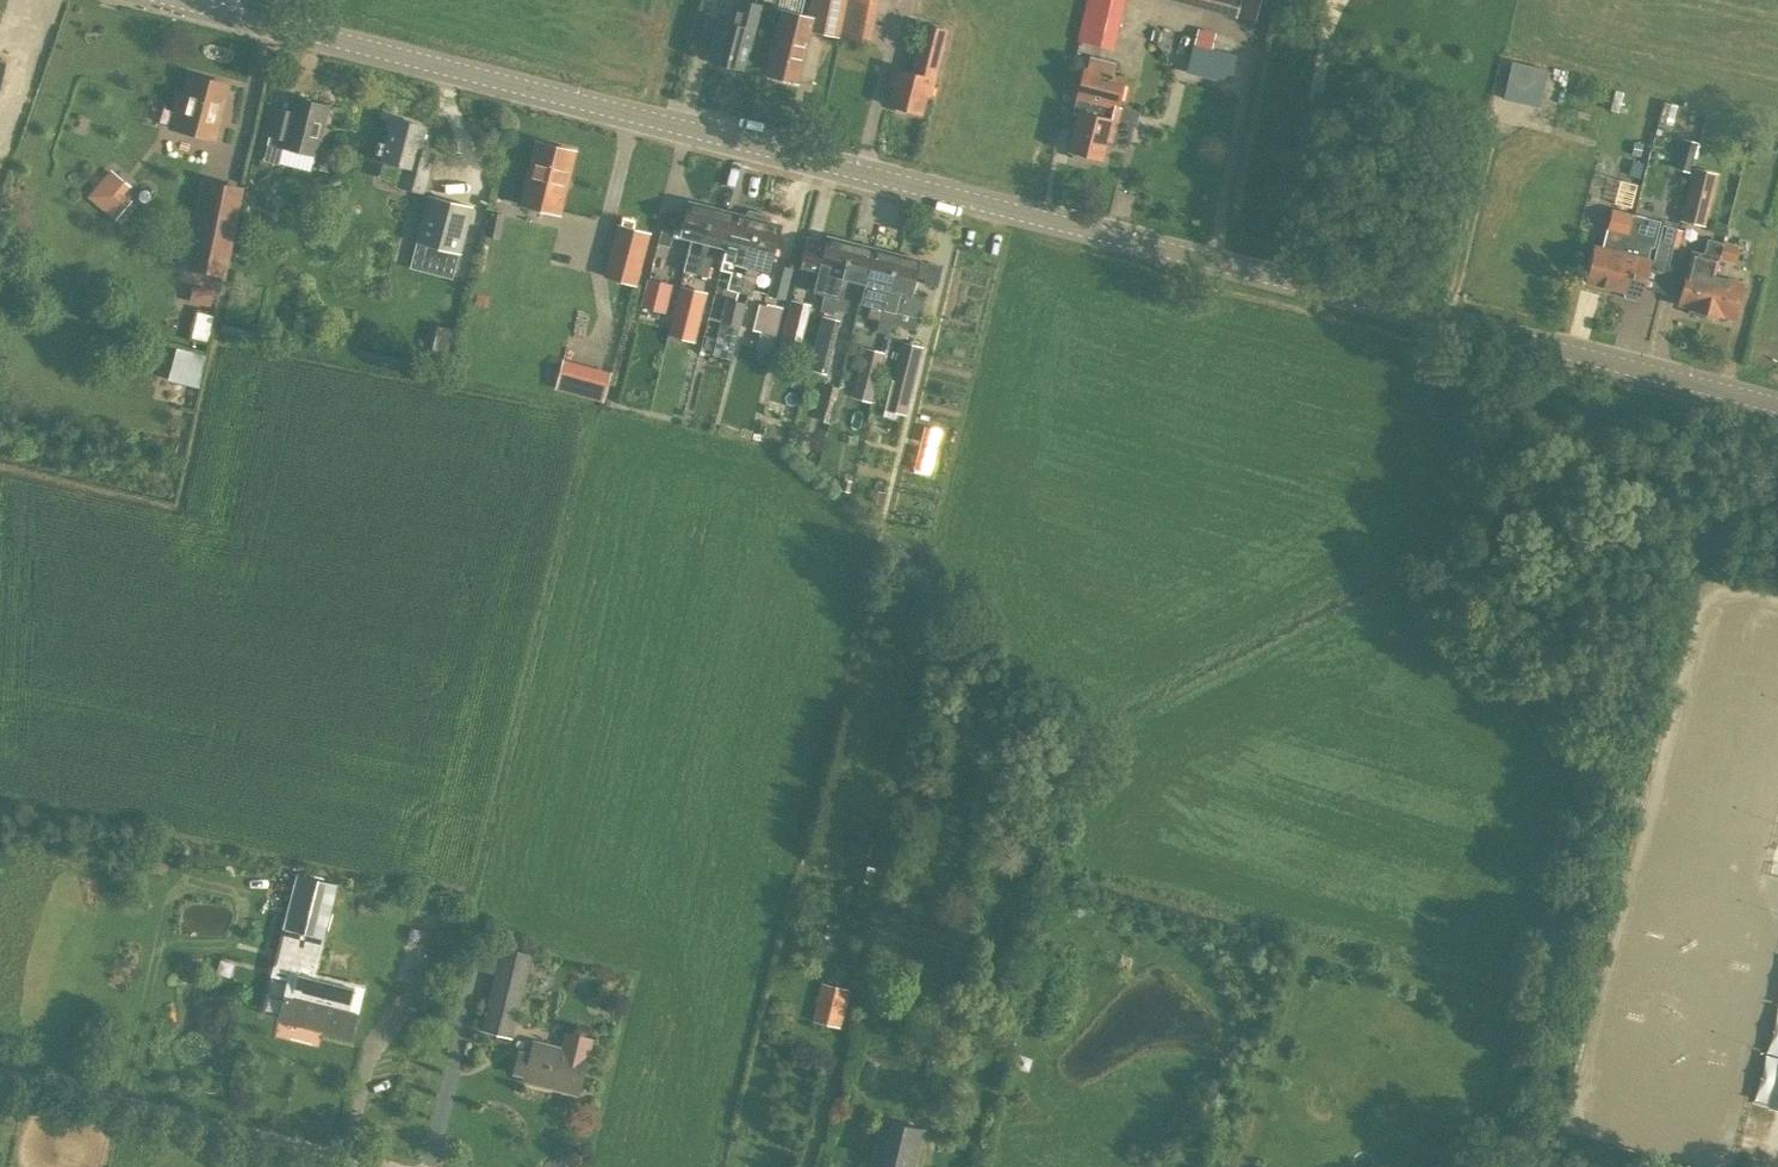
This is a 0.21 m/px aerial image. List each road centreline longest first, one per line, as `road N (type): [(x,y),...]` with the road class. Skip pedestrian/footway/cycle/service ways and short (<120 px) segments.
road 1 (tertiary): [(1777,397),(1307,272),(189,0)]
road 2 (unclassified): [(382,1166),(0,1075)]

